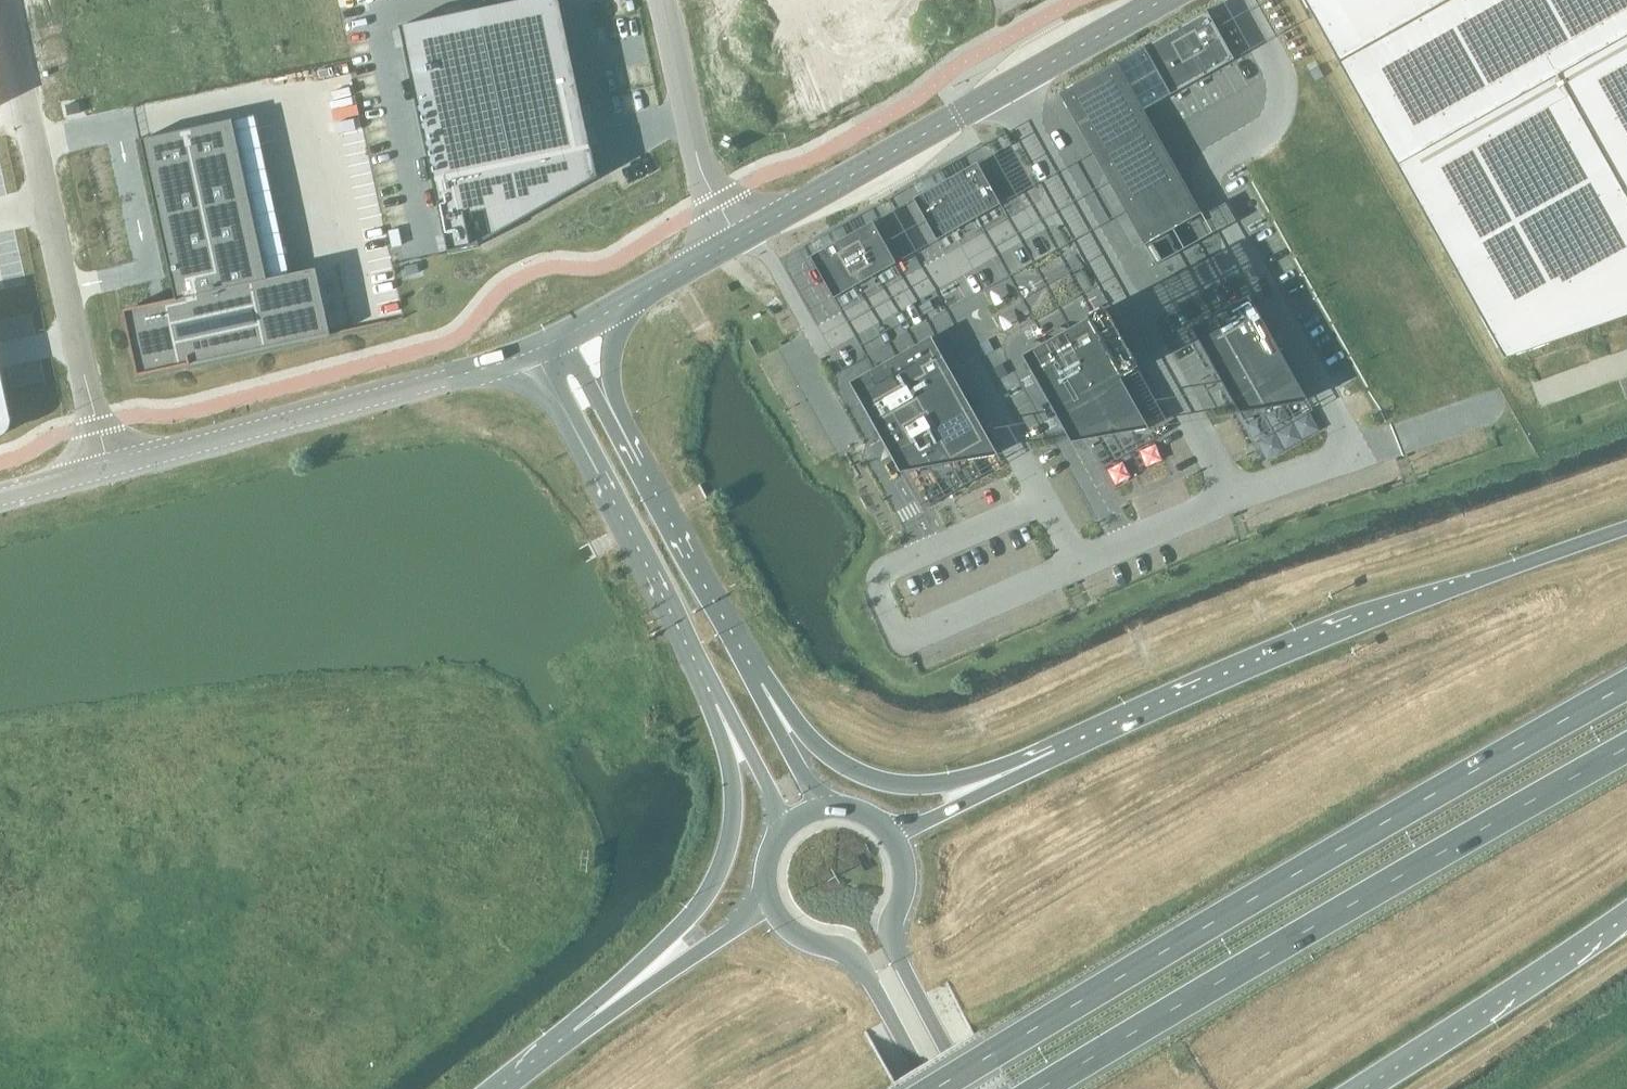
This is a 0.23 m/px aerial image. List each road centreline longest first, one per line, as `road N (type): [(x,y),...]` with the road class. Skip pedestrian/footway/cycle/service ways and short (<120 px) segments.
road 1 (trunk): [(1626,692),(948,1088)]
road 2 (trunk): [(1053,1088),(1626,753)]
road 3 (trunk): [(1626,531),(1299,643),(1033,764)]
road 4 (unclassified): [(4,0),(106,469)]
road 5 (unclassified): [(106,469),(544,347)]
road 6 (trunk): [(719,704),(733,805),(721,866),(696,911),(563,1039)]
road 7 (tertiary): [(544,347),(719,704)]
road 8 (tertiary): [(762,685),(607,401)]
road 9 (trunk): [(1033,764),(926,786),(863,777),(825,756),(762,685)]
road 10 (unclassified): [(1248,254),(1209,186),(1212,169),(1269,127),(1285,87),(1239,0)]
road 11 (tertiary): [(746,234),(1008,86)]
road 12 (unclassified): [(1068,200),(816,344)]
road 13 (tertiary): [(968,1088),(892,946),(906,876),(885,827)]
road 14 (trunk): [(1403,1064),(1626,911)]
road 15 (tertiary): [(766,888),(784,927),(863,969),(928,1088)]
road 16 (trunk): [(766,888),(735,929),(563,1039)]
road 17 (unclassified): [(668,0),(700,153),(719,200),(746,234)]
road 18 (unclassified): [(1359,454),(1248,254)]
road 19 (unclassified): [(1134,315),(1232,497)]
road 20 (tertiary): [(1008,86),(1160,0)]
road 21 (unclassified): [(1232,497),(1079,563)]
road 22 (trunk): [(1033,764),(928,821),(885,827)]
road 23 (tertiary): [(620,308),(746,234)]
road 24 (tertiary): [(719,704),(772,792),(780,833)]
road 25 (tertiary): [(832,809),(804,775),(762,685)]
road 26 (unclassified): [(1359,454),(1488,411)]
road 27 (unclassified): [(1232,497),(1359,454)]
road 28 (unclassified): [(1068,200),(1134,315)]
road 29 (unclassified): [(746,234),(769,253),(816,344)]
road 30 (unclassified): [(1248,254),(1134,315)]
road 31 (unclassified): [(1008,86),(1068,200)]

